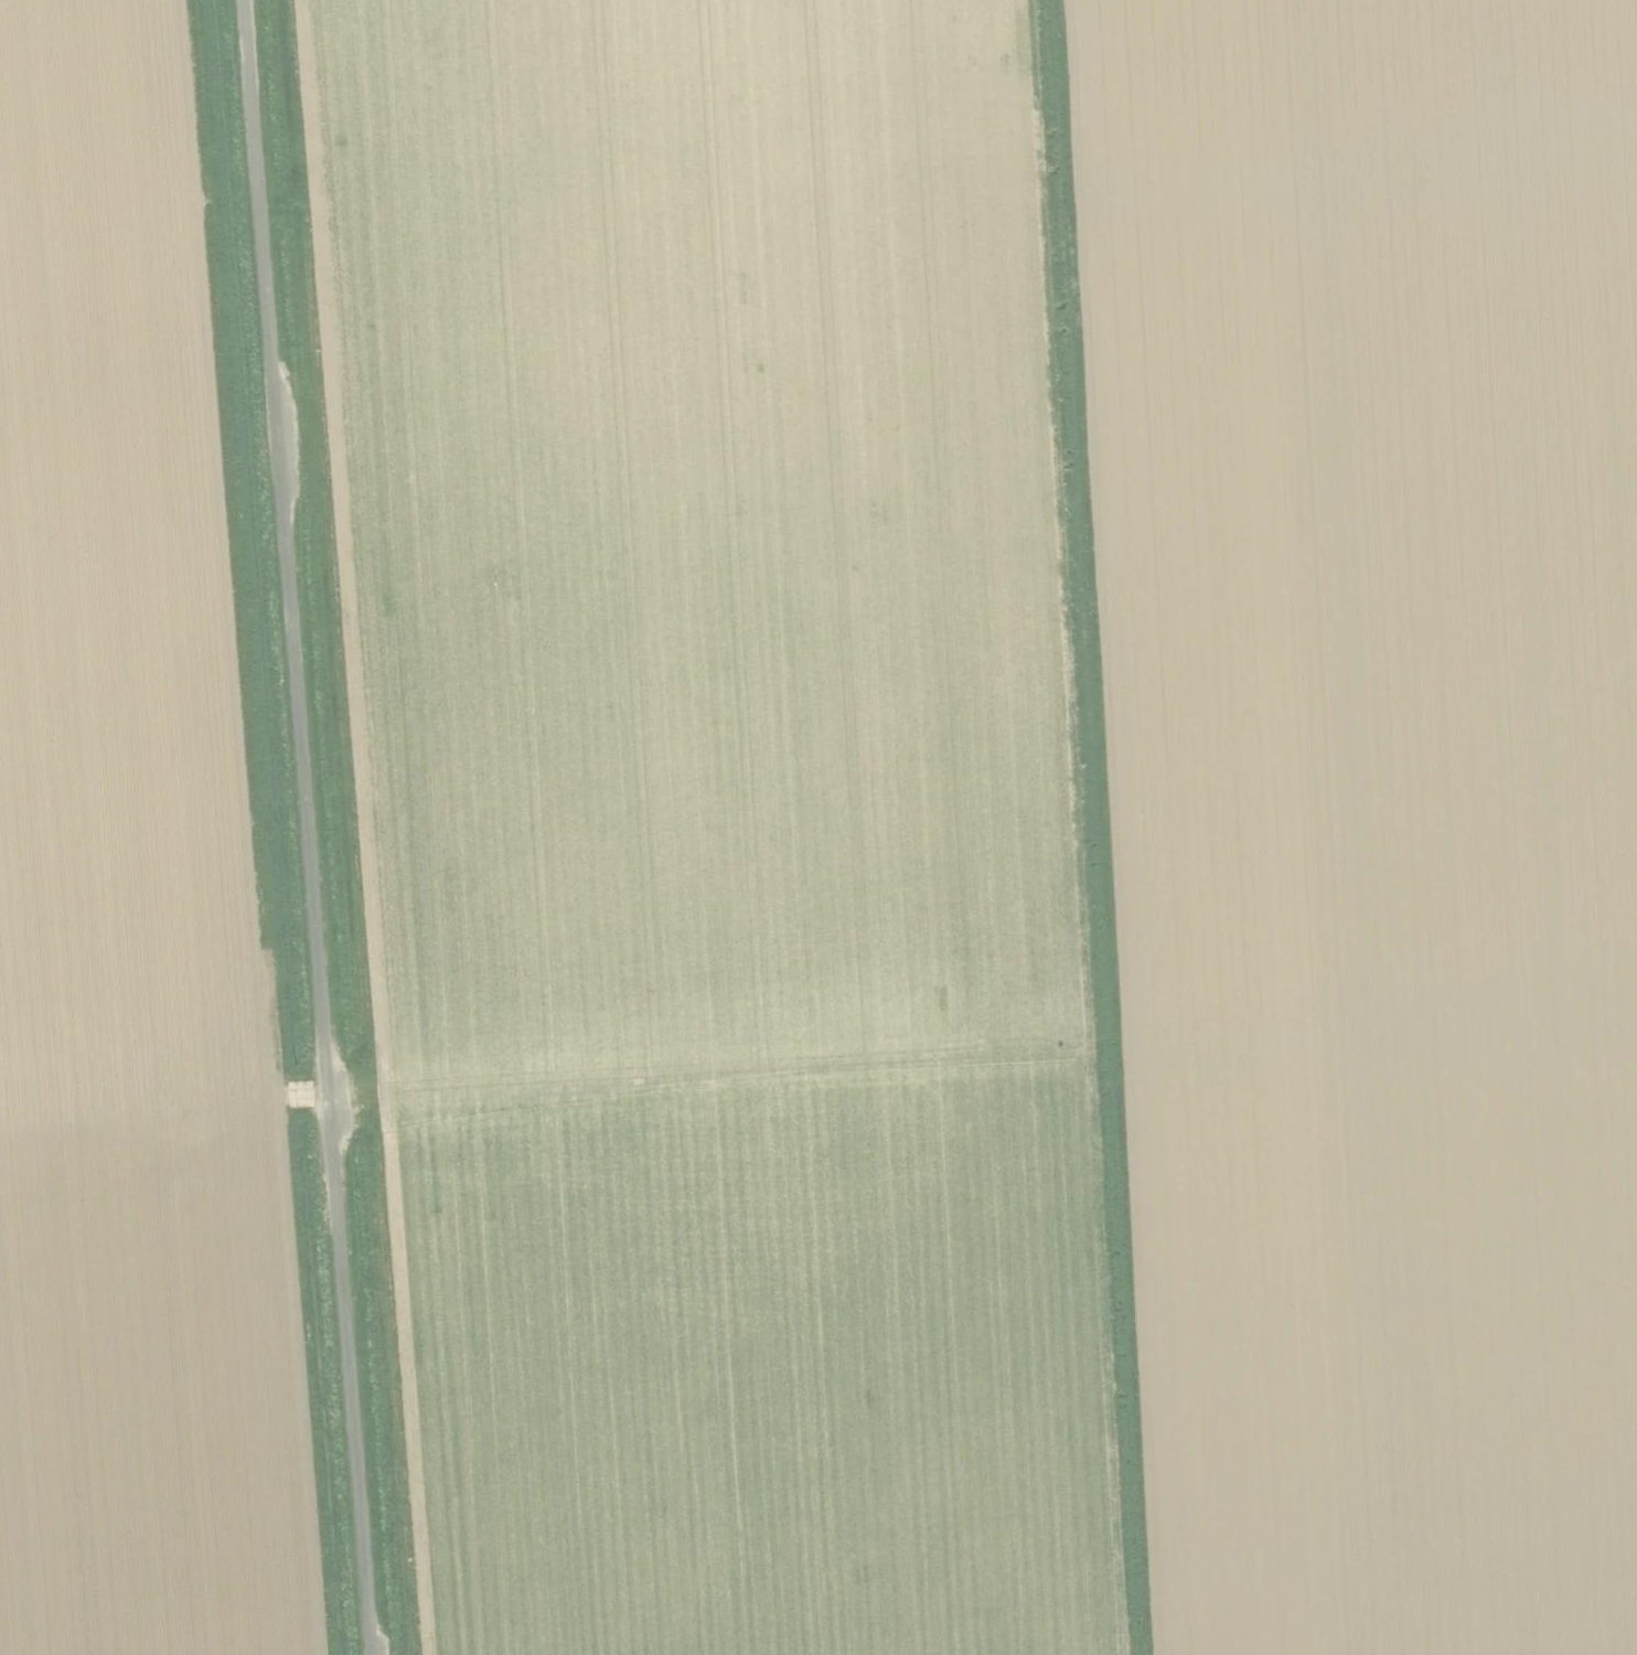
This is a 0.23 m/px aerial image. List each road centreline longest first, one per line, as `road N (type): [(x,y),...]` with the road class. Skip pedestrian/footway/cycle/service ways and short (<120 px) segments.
road 1 (unclassified): [(374,1654),(248,0)]

